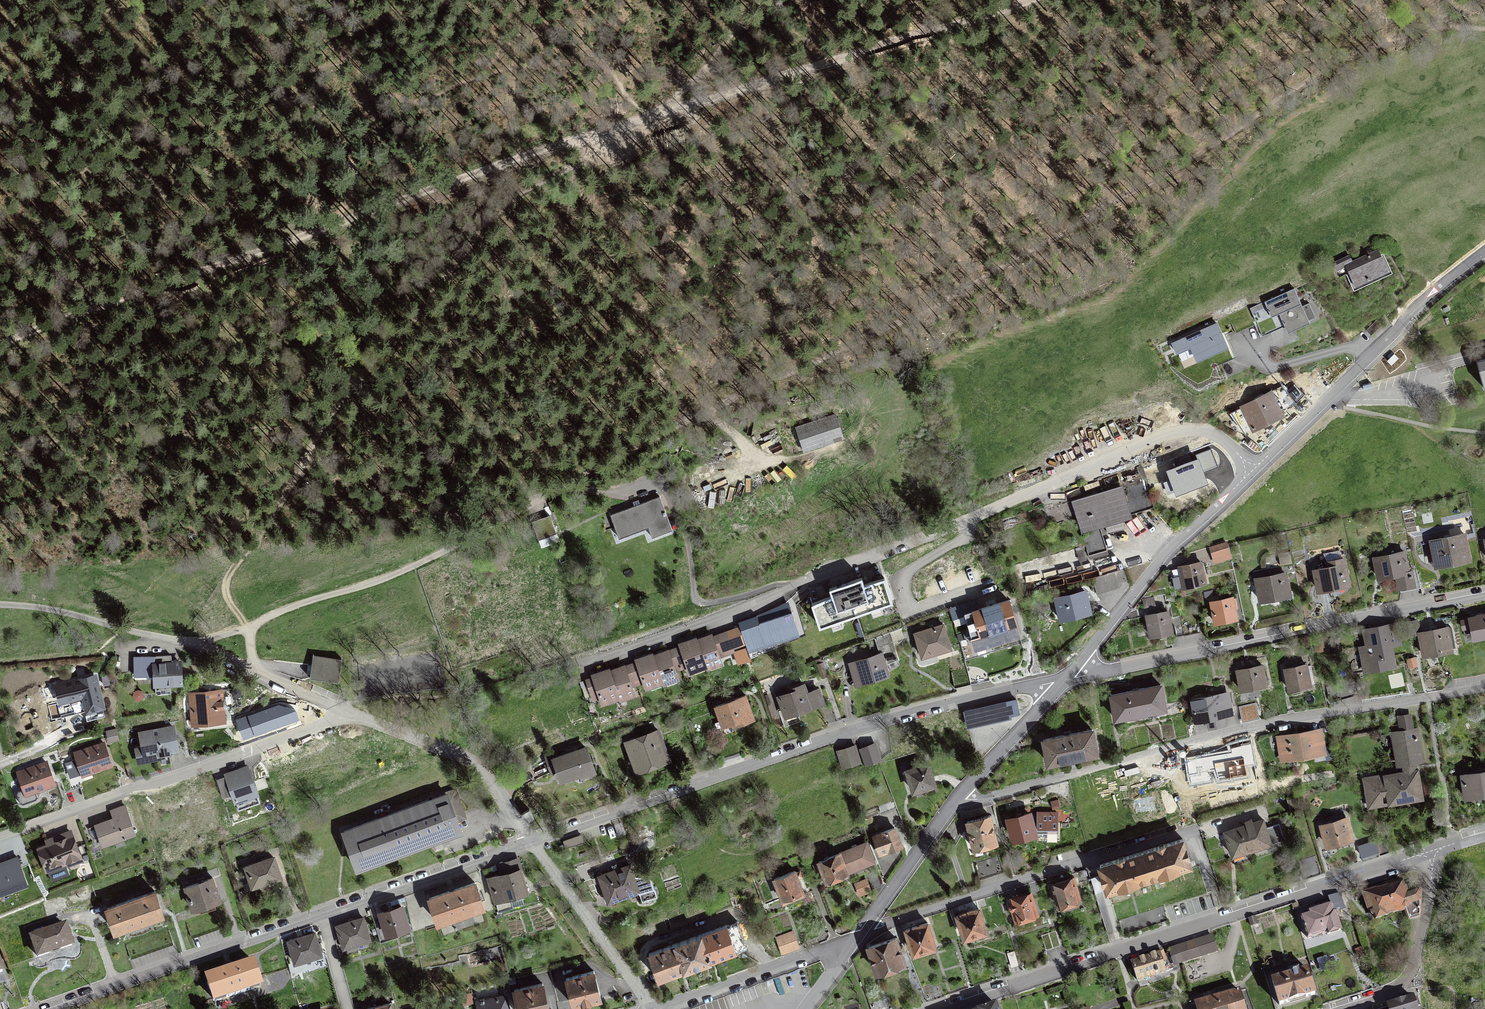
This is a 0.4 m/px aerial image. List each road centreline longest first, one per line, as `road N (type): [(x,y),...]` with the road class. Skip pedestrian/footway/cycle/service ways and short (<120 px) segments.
road 1 (residential): [(1253,469),(1211,432),(1169,434),(870,560),(584,664)]
road 2 (track): [(600,134),(584,159),(491,223),(364,372),(228,577),(229,601),(248,629)]
road 3 (track): [(0,346),(600,134)]
road 4 (residential): [(530,841),(908,713),(1064,681)]
road 5 (residential): [(956,799),(1227,734),(1484,687)]
road 6 (residential): [(942,1008),(1432,851)]
road 7 (residential): [(51,1008),(530,841)]
road 8 (track): [(600,134),(1025,0)]
road 9 (residential): [(1484,591),(1064,681)]
road 10 (residential): [(350,714),(0,837)]
road 11 (residential): [(862,933),(1193,829)]
road 12 (residential): [(1064,681),(1175,544),(1253,469)]
road 13 (residential): [(350,714),(478,765),(530,841)]
road 14 (residential): [(1322,405),(1424,300),(1484,251)]
road 15 (residential): [(862,933),(670,1008)]
road 16 (residential): [(1347,1008),(1395,992),(1409,977),(1432,851)]
road 17 (residential): [(195,644),(350,714)]
road 18 (residential): [(1322,405),(1484,434)]
road 19 (residential): [(862,933),(956,799)]
road 20 (residential): [(956,799),(1064,681)]
road 21 (track): [(666,111),(761,0)]

